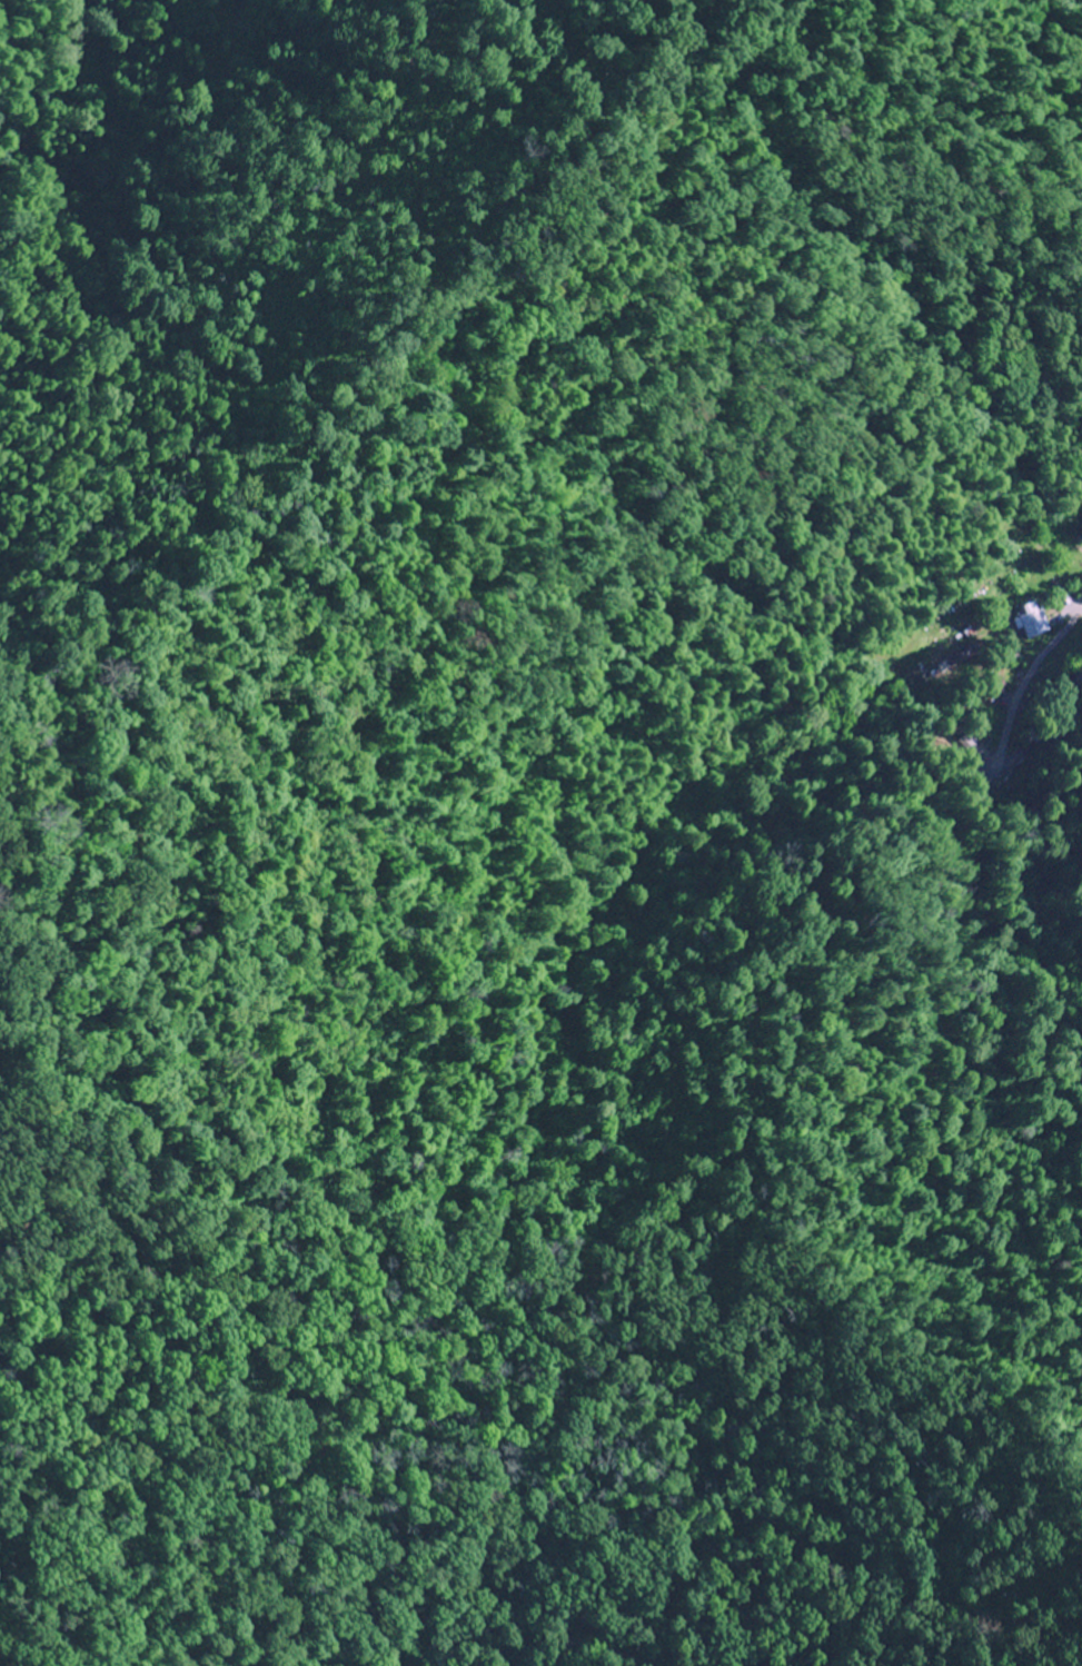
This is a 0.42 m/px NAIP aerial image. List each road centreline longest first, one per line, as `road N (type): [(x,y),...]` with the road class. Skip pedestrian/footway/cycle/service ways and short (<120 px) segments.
road 1 (residential): [(1001,748),(1019,690),(1081,599)]

